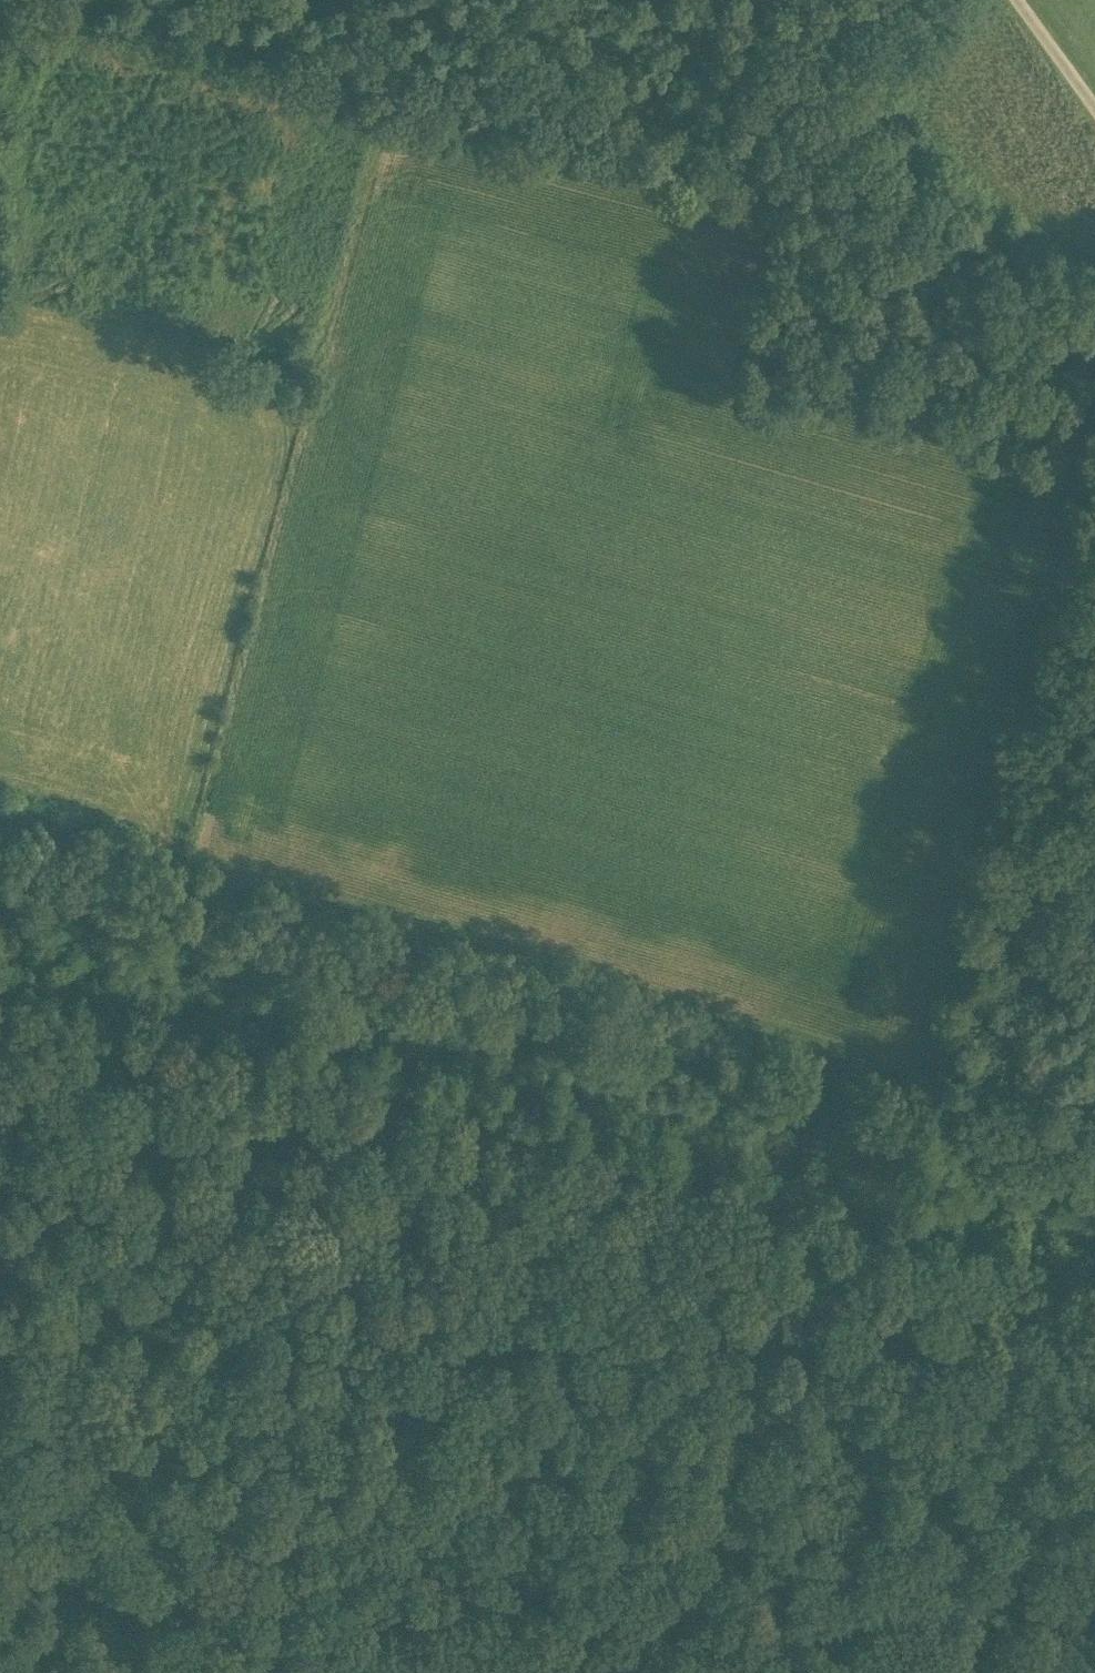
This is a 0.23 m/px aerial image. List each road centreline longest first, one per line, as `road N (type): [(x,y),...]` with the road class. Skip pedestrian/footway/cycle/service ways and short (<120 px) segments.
road 1 (track): [(0,1037),(1094,1359)]
road 2 (track): [(0,806),(1094,1114)]
road 3 (unclassified): [(1018,0),(1094,105)]

